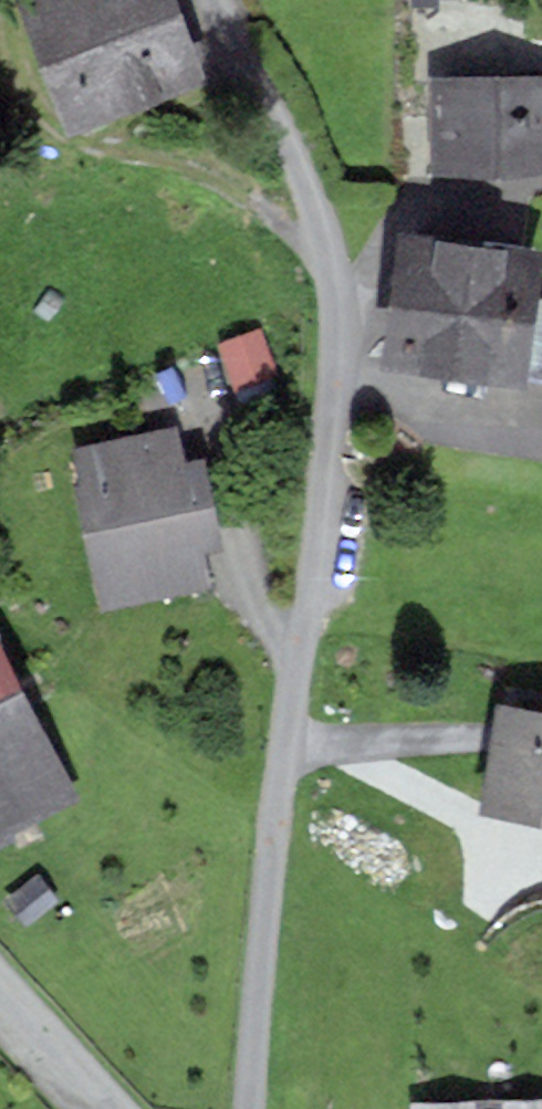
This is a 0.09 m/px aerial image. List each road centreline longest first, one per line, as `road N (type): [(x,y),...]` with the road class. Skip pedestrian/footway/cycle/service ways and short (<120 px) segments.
road 1 (residential): [(211,0),(320,222),(337,315),(326,484),(282,766),(245,1108)]
road 2 (track): [(12,16),(49,122),(77,140),(200,174),(256,200),(311,252),(327,249)]
road 3 (residential): [(116,1108),(0,987)]

